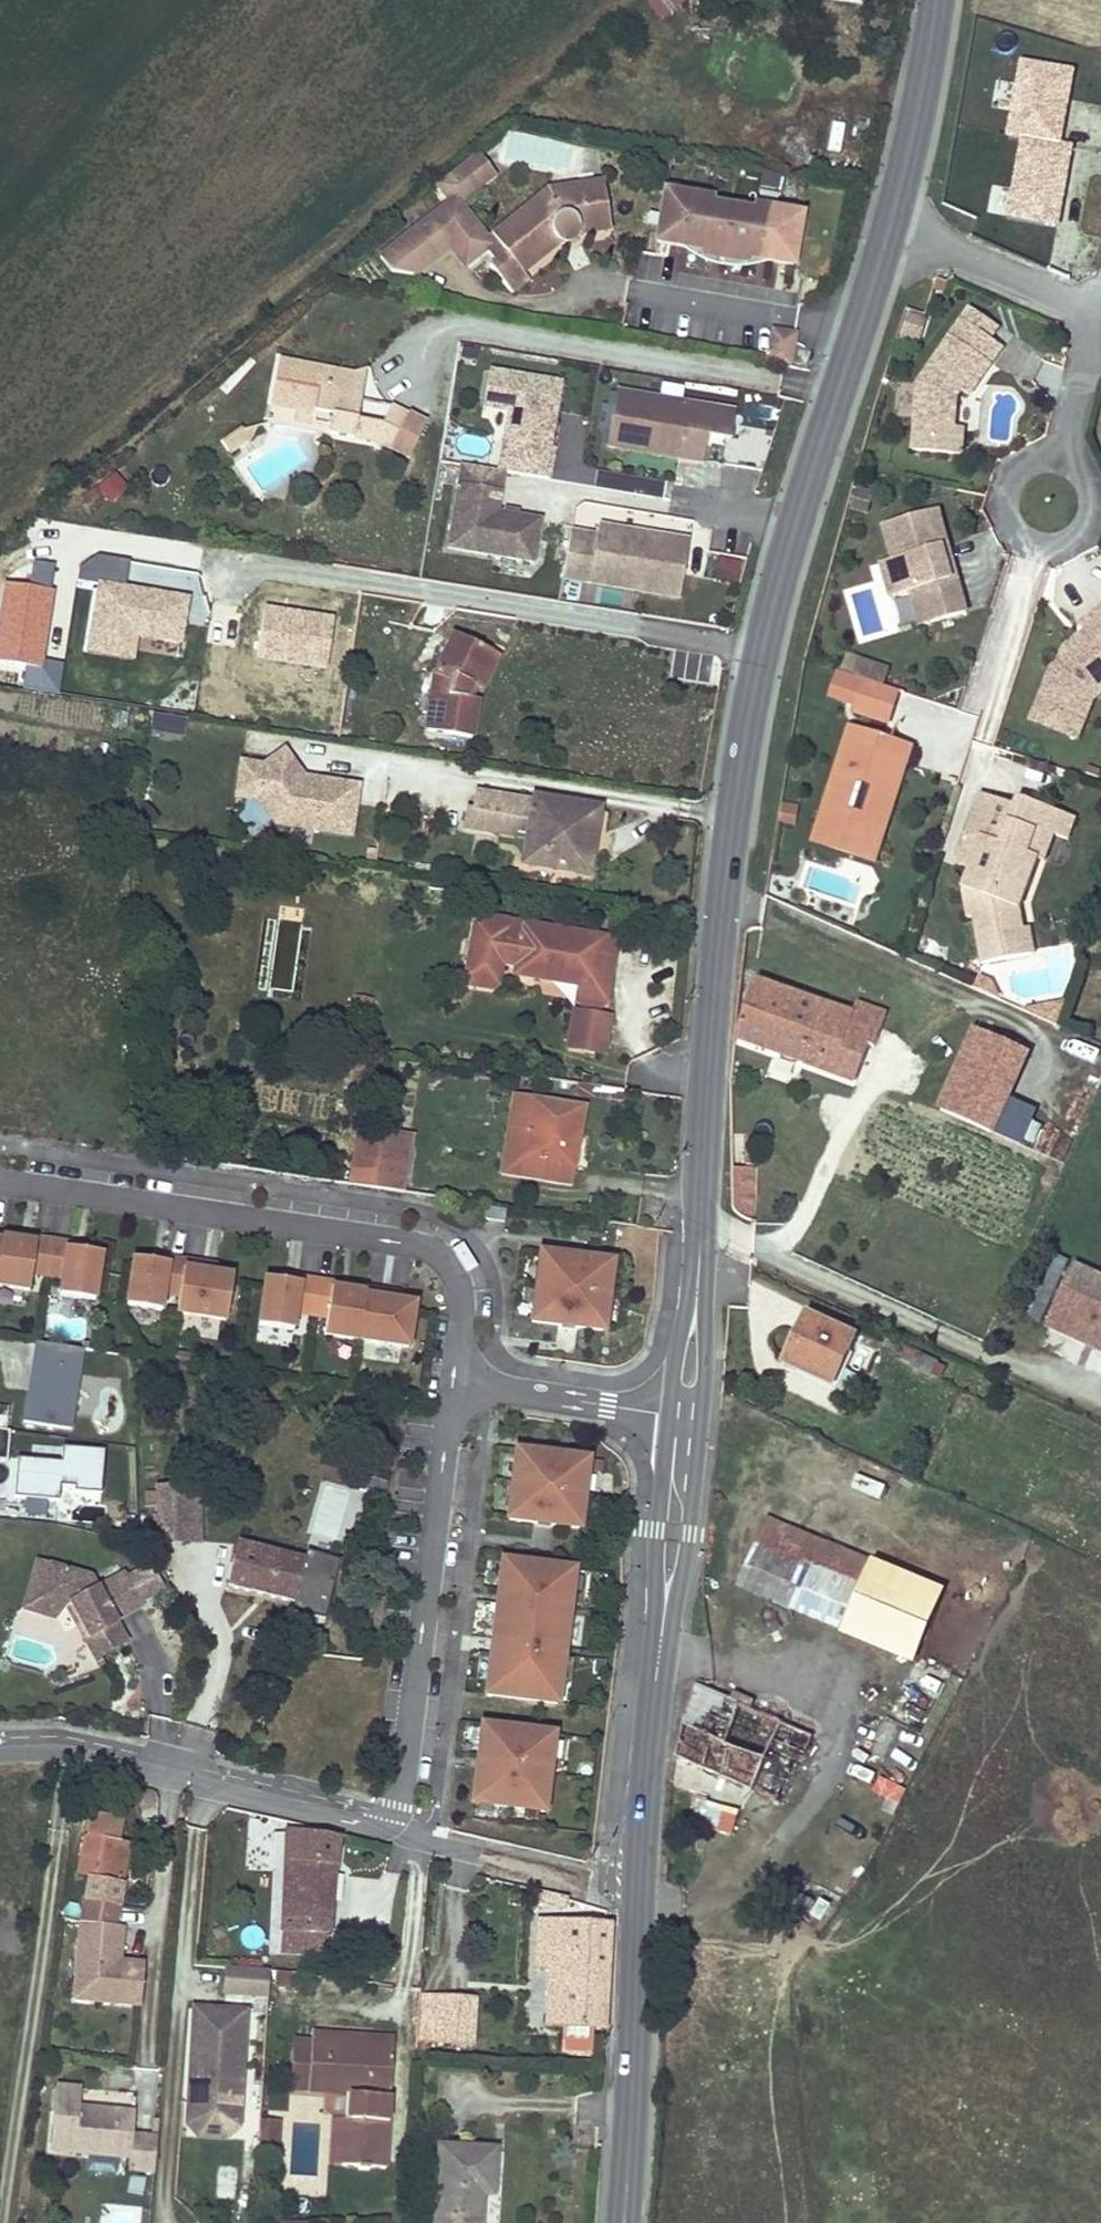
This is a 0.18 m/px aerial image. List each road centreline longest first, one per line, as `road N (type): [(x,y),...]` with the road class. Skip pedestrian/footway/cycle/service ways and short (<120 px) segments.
road 1 (secondary): [(622,2222),(638,1912),(684,1413)]
road 2 (secondary): [(684,1413),(733,816),(763,646)]
road 3 (residential): [(454,1382),(465,1308),(448,1263),(430,1251),(0,1184)]
road 4 (residential): [(237,566),(763,646)]
road 5 (residential): [(379,1829),(401,1801),(413,1745),(454,1382)]
road 6 (residential): [(0,1753),(70,1754),(379,1829)]
road 7 (secondary): [(794,530),(894,221)]
road 8 (residential): [(454,1382),(684,1413)]
road 9 (secondary): [(894,221),(938,0)]
road 10 (residential): [(894,221),(1099,309)]
road 11 (residential): [(1099,309),(1061,457)]
road 12 (residential): [(1036,547),(1082,535),(1095,506),(1087,475),(1061,457)]
road 13 (residential): [(1061,457),(1016,468),(1002,497),(1010,528),(1036,547)]
road 14 (secondary): [(763,646),(794,530)]

